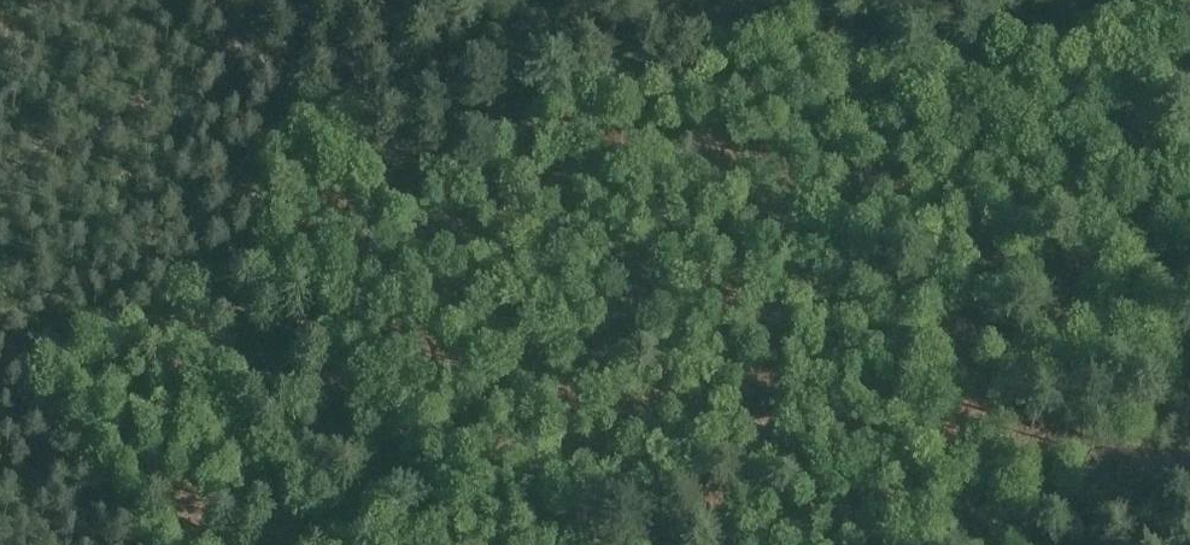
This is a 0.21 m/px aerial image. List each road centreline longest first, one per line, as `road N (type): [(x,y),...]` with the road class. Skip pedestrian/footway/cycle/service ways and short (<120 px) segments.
road 1 (track): [(967,541),(734,0)]
road 2 (track): [(967,541),(1189,456)]

